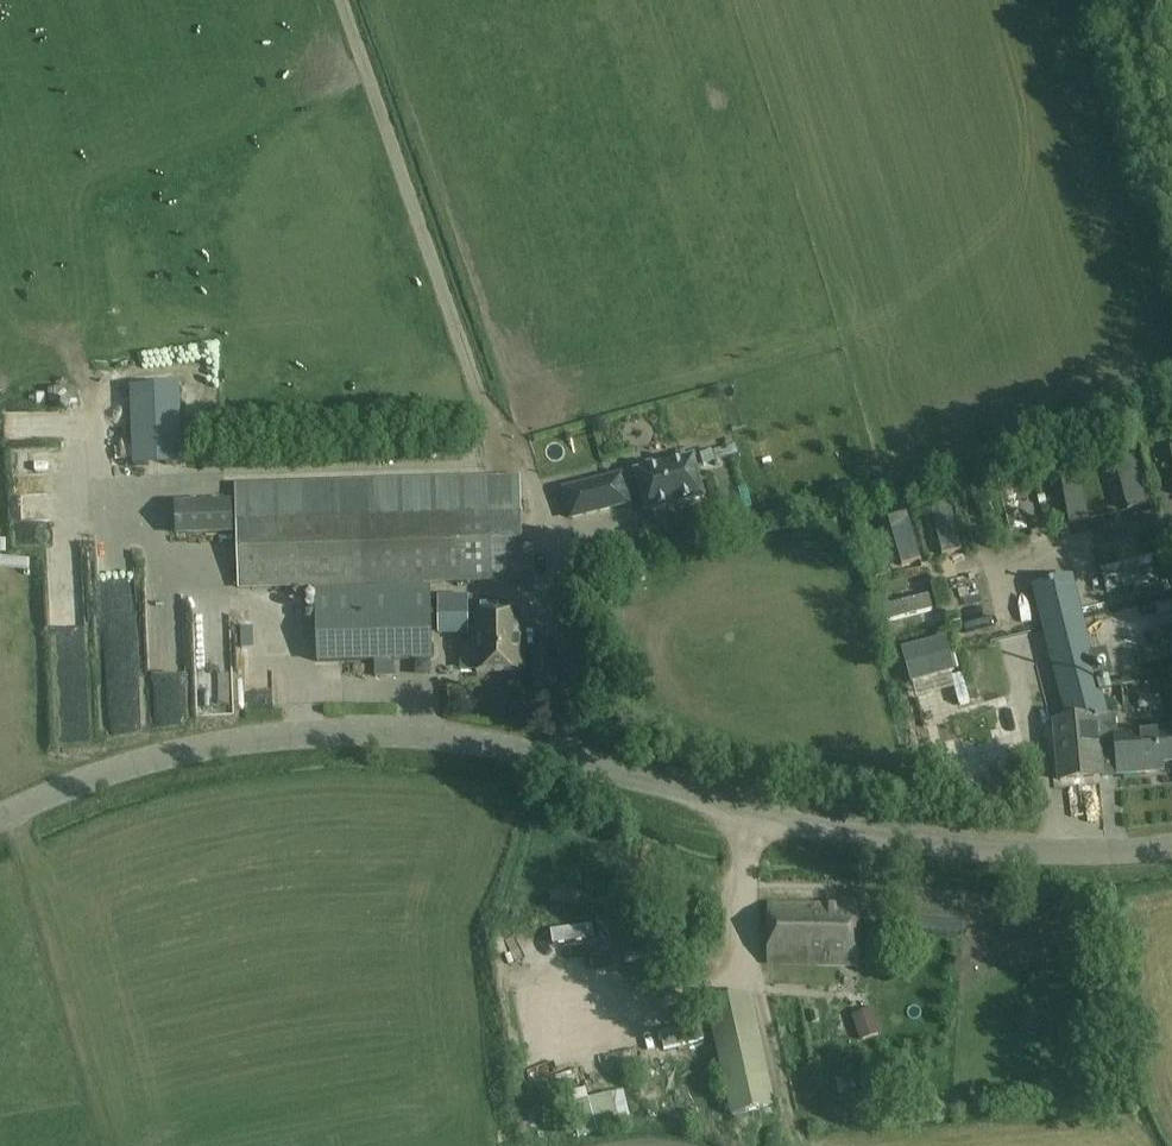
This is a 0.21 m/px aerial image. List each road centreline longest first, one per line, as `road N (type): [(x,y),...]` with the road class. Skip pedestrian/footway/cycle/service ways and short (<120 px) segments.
road 1 (unclassified): [(0,824),(179,758),(334,738),(489,743),(891,841),(1072,852),(1171,847)]
road 2 (track): [(528,473),(488,415),(342,0)]
road 3 (track): [(107,1145),(19,817)]

